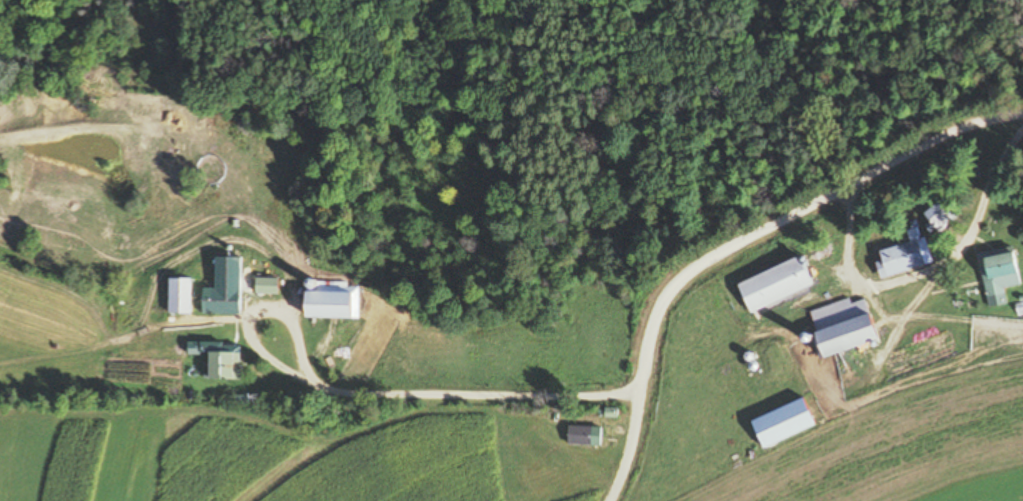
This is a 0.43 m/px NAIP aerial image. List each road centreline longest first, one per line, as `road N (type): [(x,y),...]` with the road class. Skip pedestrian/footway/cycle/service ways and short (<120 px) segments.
road 1 (residential): [(607,500),(633,434),(649,325),(676,279),(965,129),(1022,109)]

